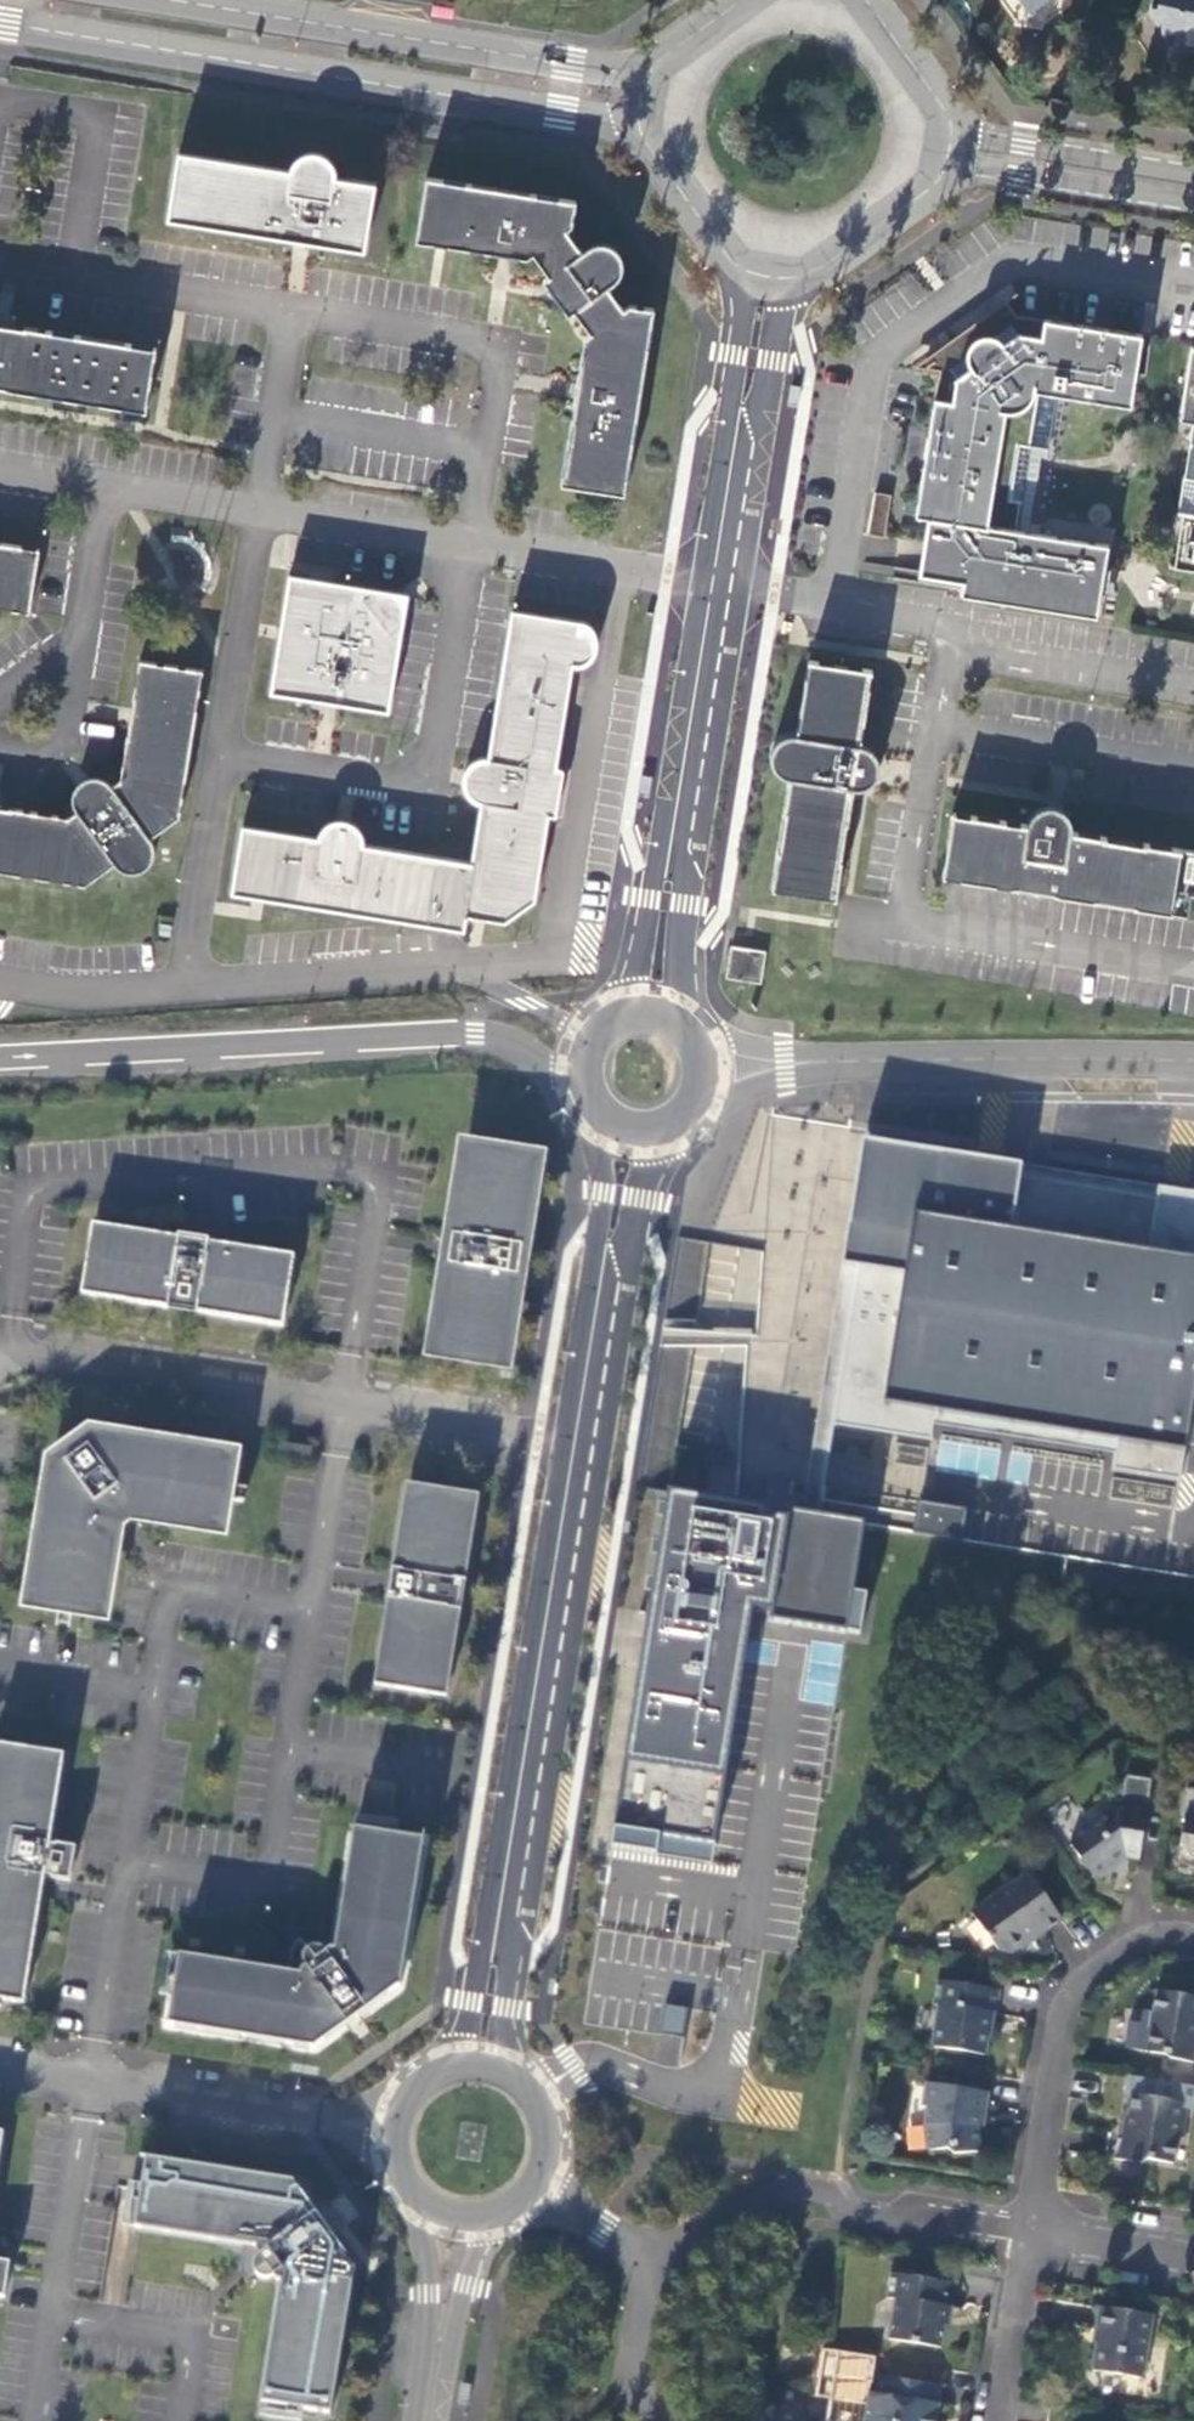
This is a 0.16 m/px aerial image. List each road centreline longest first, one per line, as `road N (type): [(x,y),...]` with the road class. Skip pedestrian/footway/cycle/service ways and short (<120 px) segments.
road 1 (tertiary): [(509,2066),(509,2014),(638,1210),(664,1140)]
road 2 (tertiary): [(691,1024),(683,976),(687,900),(783,361),(793,315),(816,280)]
road 3 (tertiary): [(733,269),(746,309),(698,646),(641,951),(616,1006)]
road 4 (tertiary): [(0,25),(565,112),(614,124),(649,145)]
road 5 (tertiary): [(565,1438),(476,1989),(453,2057)]
road 6 (trunk): [(0,1061),(473,1034),(517,1046),(570,1088)]
road 7 (unclassified): [(0,1360),(15,1355),(565,1438)]
road 8 (tertiary): [(661,63),(622,70),(572,66),(161,0)]
road 9 (unclassified): [(710,1061),(1193,1061)]
road 10 (unclassified): [(385,2123),(0,2061)]
road 11 (residential): [(1027,2233),(1069,1998),(1121,1948),(1147,1937),(1193,1940)]
road 12 (tertiary): [(592,1126),(601,1204),(565,1438)]
road 13 (residential): [(542,2189),(633,2250),(644,2266),(633,2390),(654,2420)]
road 14 (tertiary): [(932,196),(978,181),(1193,198)]
road 15 (tertiary): [(1193,188),(1027,154),(983,139),(945,112)]
road 16 (tertiary): [(417,2215),(430,2305),(415,2420)]
road 17 (tertiary): [(439,2420),(465,2286),(489,2228)]
road 18 (residential): [(995,2420),(1027,2233)]
road 19 (residential): [(1027,2233),(1193,2260)]
road 20 (tertiary): [(649,145),(733,269)]
road 21 (tertiary): [(816,280),(932,196)]
road 22 (tertiary): [(542,2189),(556,2138),(549,2109),(509,2066)]
road 23 (tertiary): [(945,112),(863,0)]

